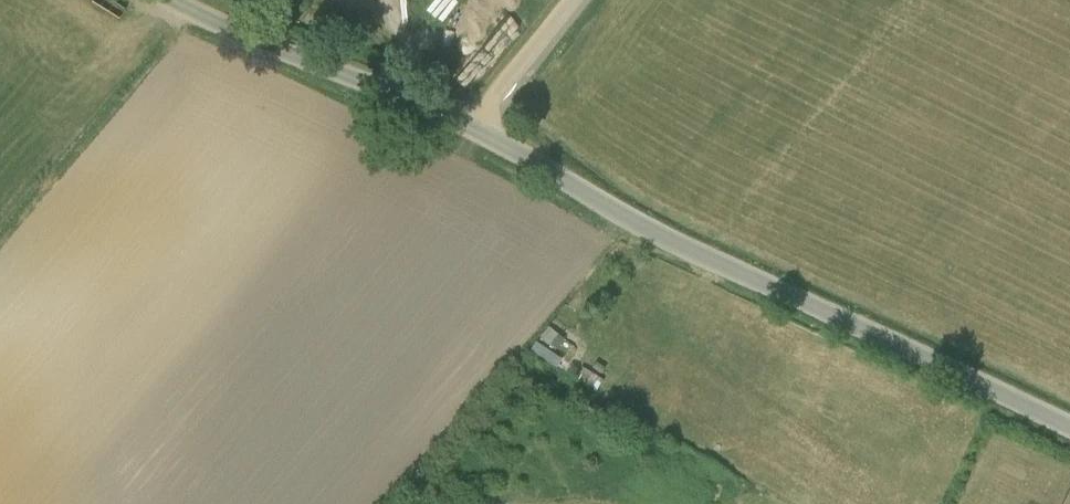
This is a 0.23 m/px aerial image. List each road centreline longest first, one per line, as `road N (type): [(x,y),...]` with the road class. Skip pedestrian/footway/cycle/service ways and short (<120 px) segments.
road 1 (unclassified): [(1069,428),(688,252),(482,135),(172,0)]
road 2 (track): [(468,128),(569,0)]

